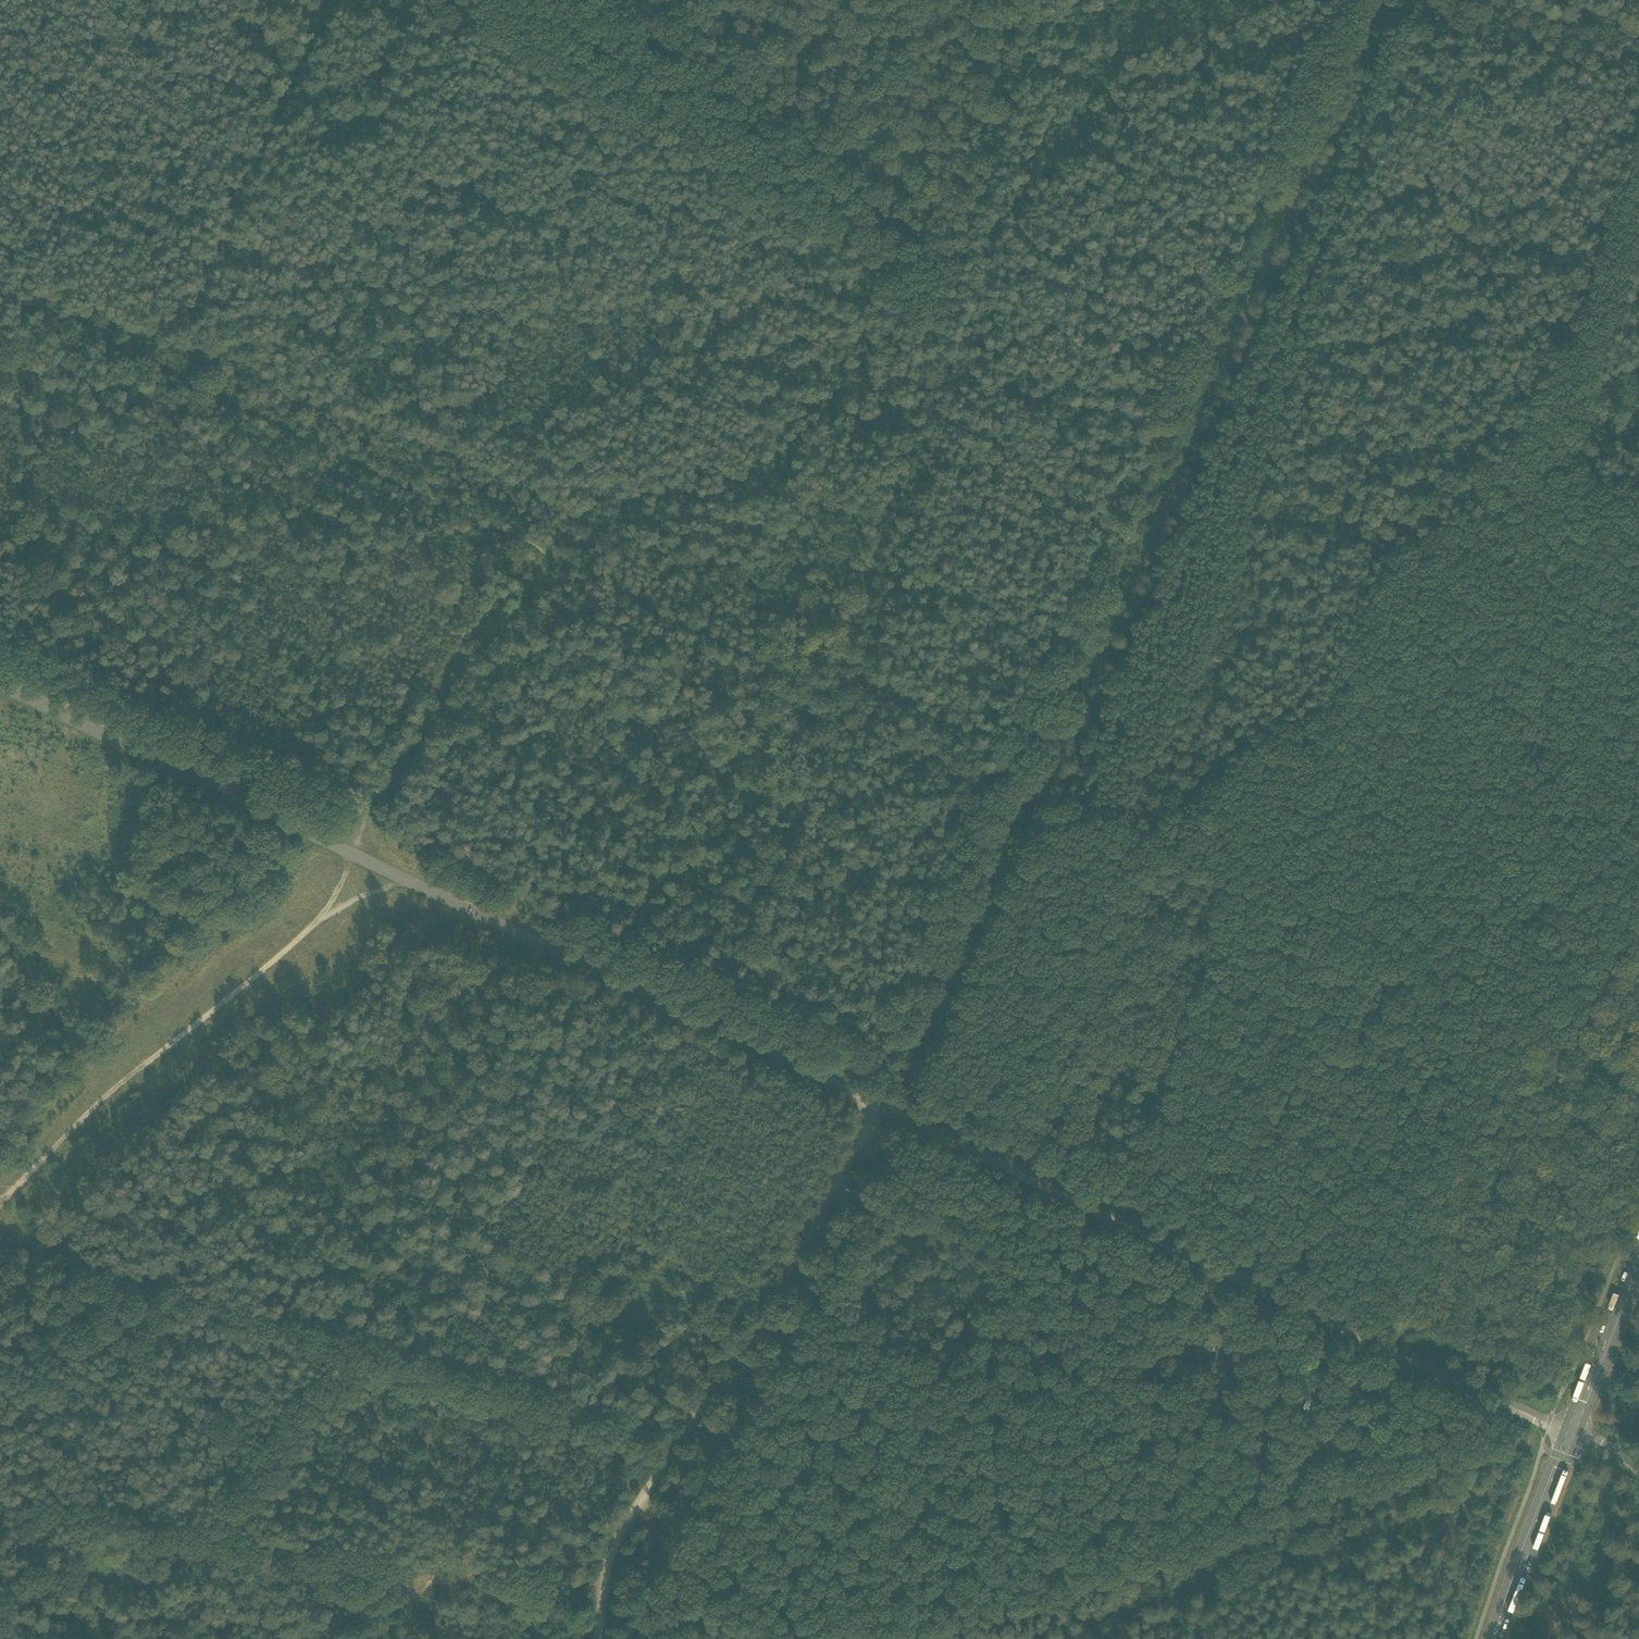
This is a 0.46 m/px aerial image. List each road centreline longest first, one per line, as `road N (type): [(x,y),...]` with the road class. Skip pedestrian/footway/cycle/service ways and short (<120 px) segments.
road 1 (track): [(902,1116),(1385,0)]
road 2 (unclassified): [(879,1106),(0,682)]
road 3 (unclassified): [(1571,1434),(879,1106)]
road 4 (track): [(0,278),(553,556)]
road 5 (unclassified): [(879,1106),(795,1257),(621,1535),(608,1566),(599,1638)]
road 6 (track): [(579,1397),(479,1378),(0,1231)]
road 7 (track): [(1158,848),(1638,1084)]
road 8 (track): [(351,854),(328,913),(123,1082),(0,1206)]
road 9 (track): [(351,854),(366,817),(553,556)]
road 10 (track): [(835,687),(1158,848)]
road 11 (track): [(553,556),(835,687)]
road 12 (track): [(1562,472),(1638,220)]
road 13 (primary): [(1494,1638),(1571,1434)]
road 14 (primary): [(1571,1434),(1638,1258)]
road 15 (track): [(1638,35),(1472,0)]

